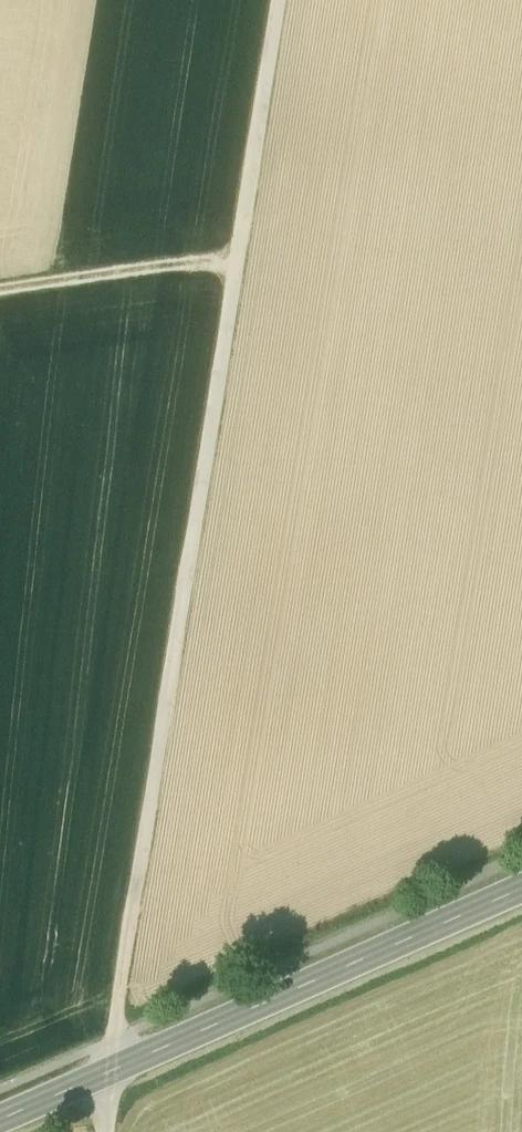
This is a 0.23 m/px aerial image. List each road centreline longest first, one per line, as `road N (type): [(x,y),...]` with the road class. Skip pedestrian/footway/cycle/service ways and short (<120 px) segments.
road 1 (track): [(277,0),(109,1072)]
road 2 (secondary): [(0,1120),(521,888)]
road 3 (track): [(236,261),(0,294)]

